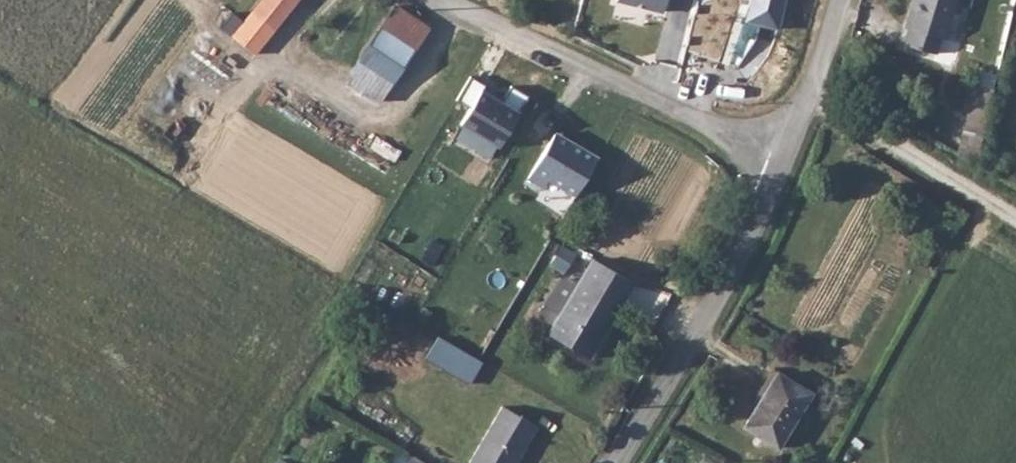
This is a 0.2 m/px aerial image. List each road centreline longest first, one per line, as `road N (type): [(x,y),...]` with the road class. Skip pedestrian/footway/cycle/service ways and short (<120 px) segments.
road 1 (residential): [(781,160),(449,0)]
road 2 (unclassified): [(781,160),(738,260),(616,462)]
road 3 (track): [(808,98),(1015,216)]
road 4 (unclassified): [(837,0),(781,160)]

